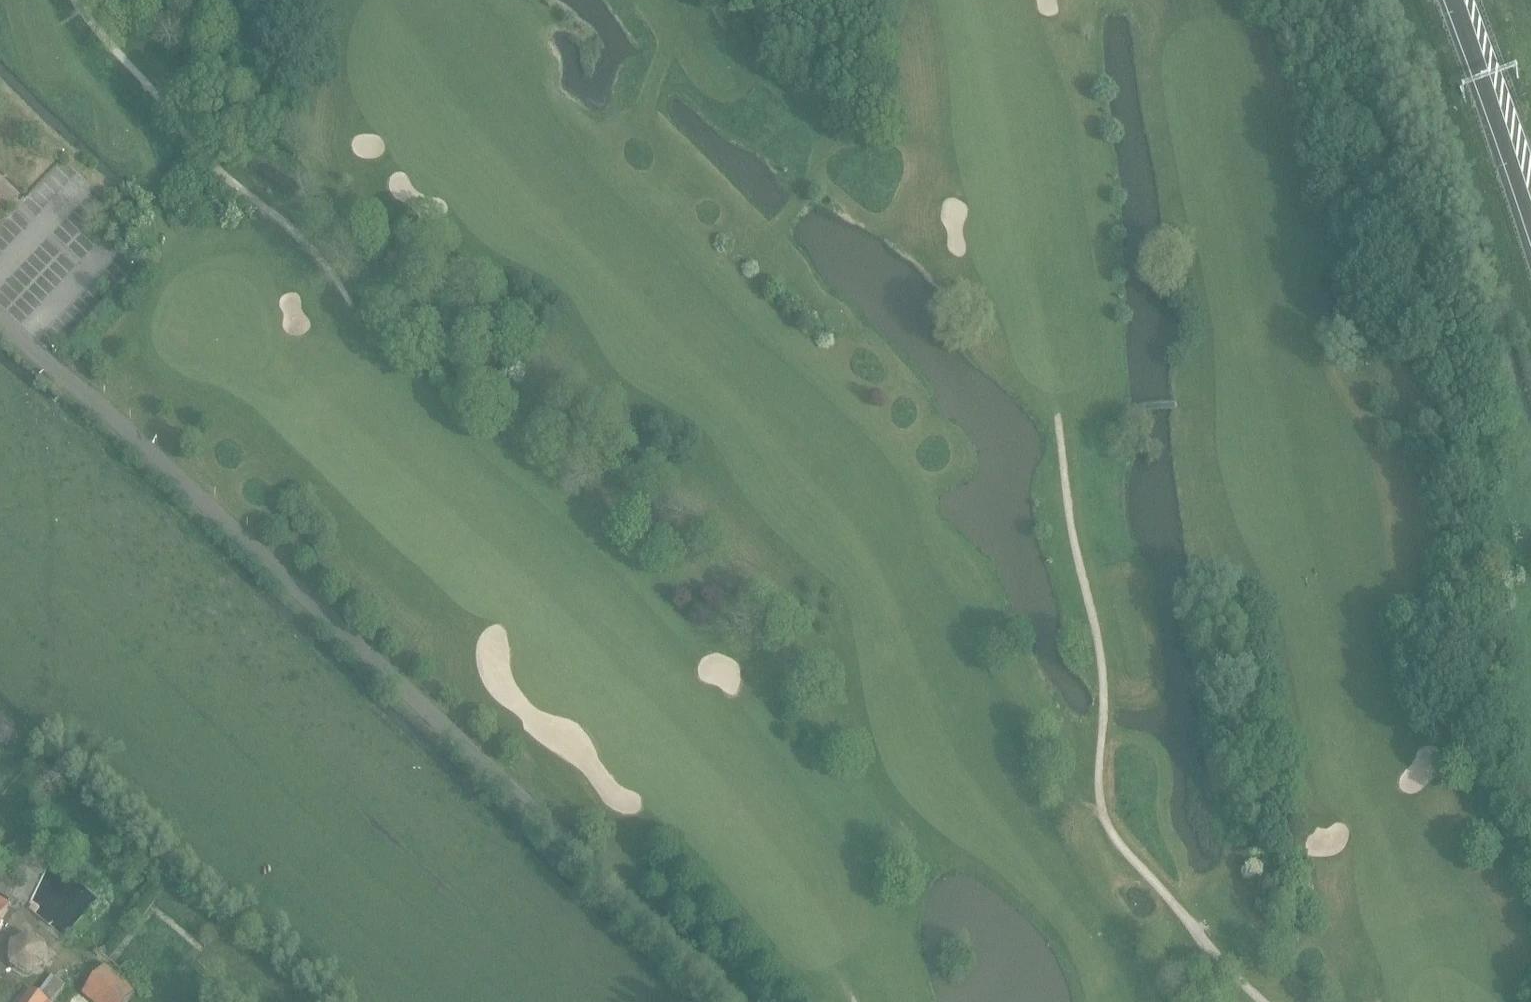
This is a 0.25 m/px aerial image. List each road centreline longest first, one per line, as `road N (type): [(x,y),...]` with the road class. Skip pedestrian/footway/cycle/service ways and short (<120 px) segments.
road 1 (motorway): [(1456,0),(1530,226)]

